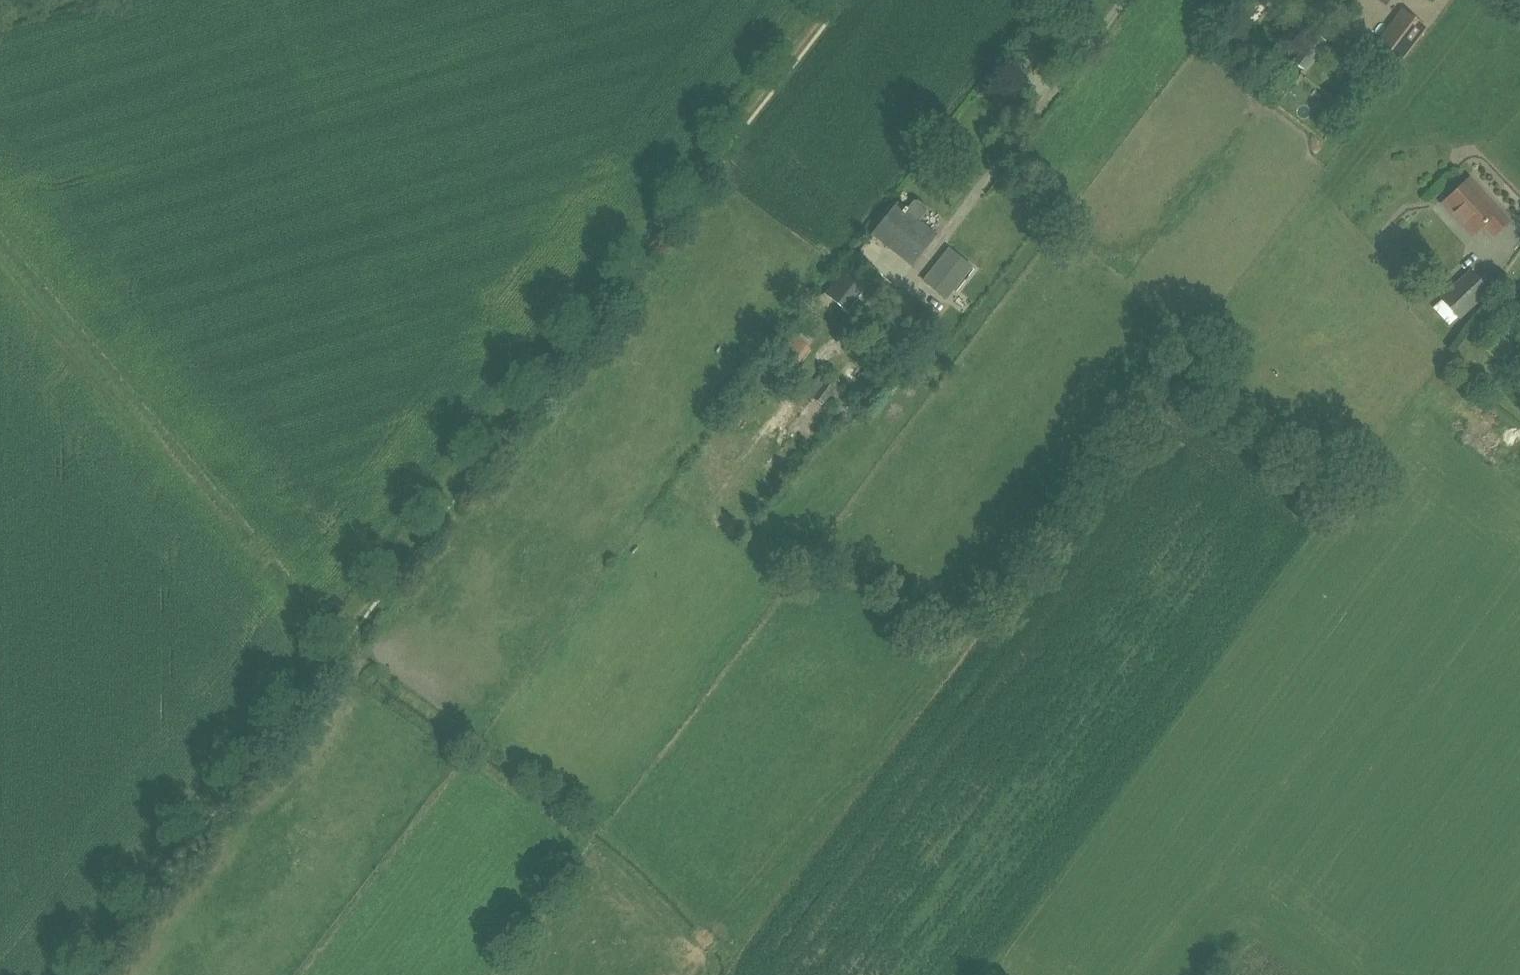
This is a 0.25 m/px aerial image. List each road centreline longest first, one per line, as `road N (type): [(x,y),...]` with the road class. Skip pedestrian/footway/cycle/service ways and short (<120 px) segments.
road 1 (track): [(79,974),(833,0)]

